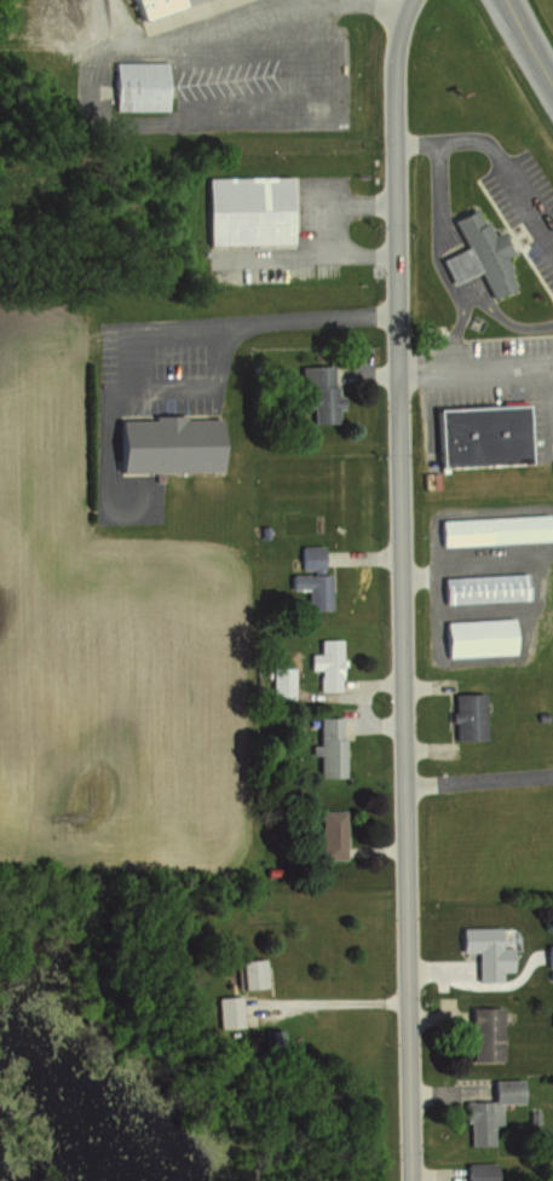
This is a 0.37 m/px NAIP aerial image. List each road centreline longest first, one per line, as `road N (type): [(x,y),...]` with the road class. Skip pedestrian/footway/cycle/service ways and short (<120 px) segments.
road 1 (tertiary): [(408,1180),(391,74),(410,0)]

